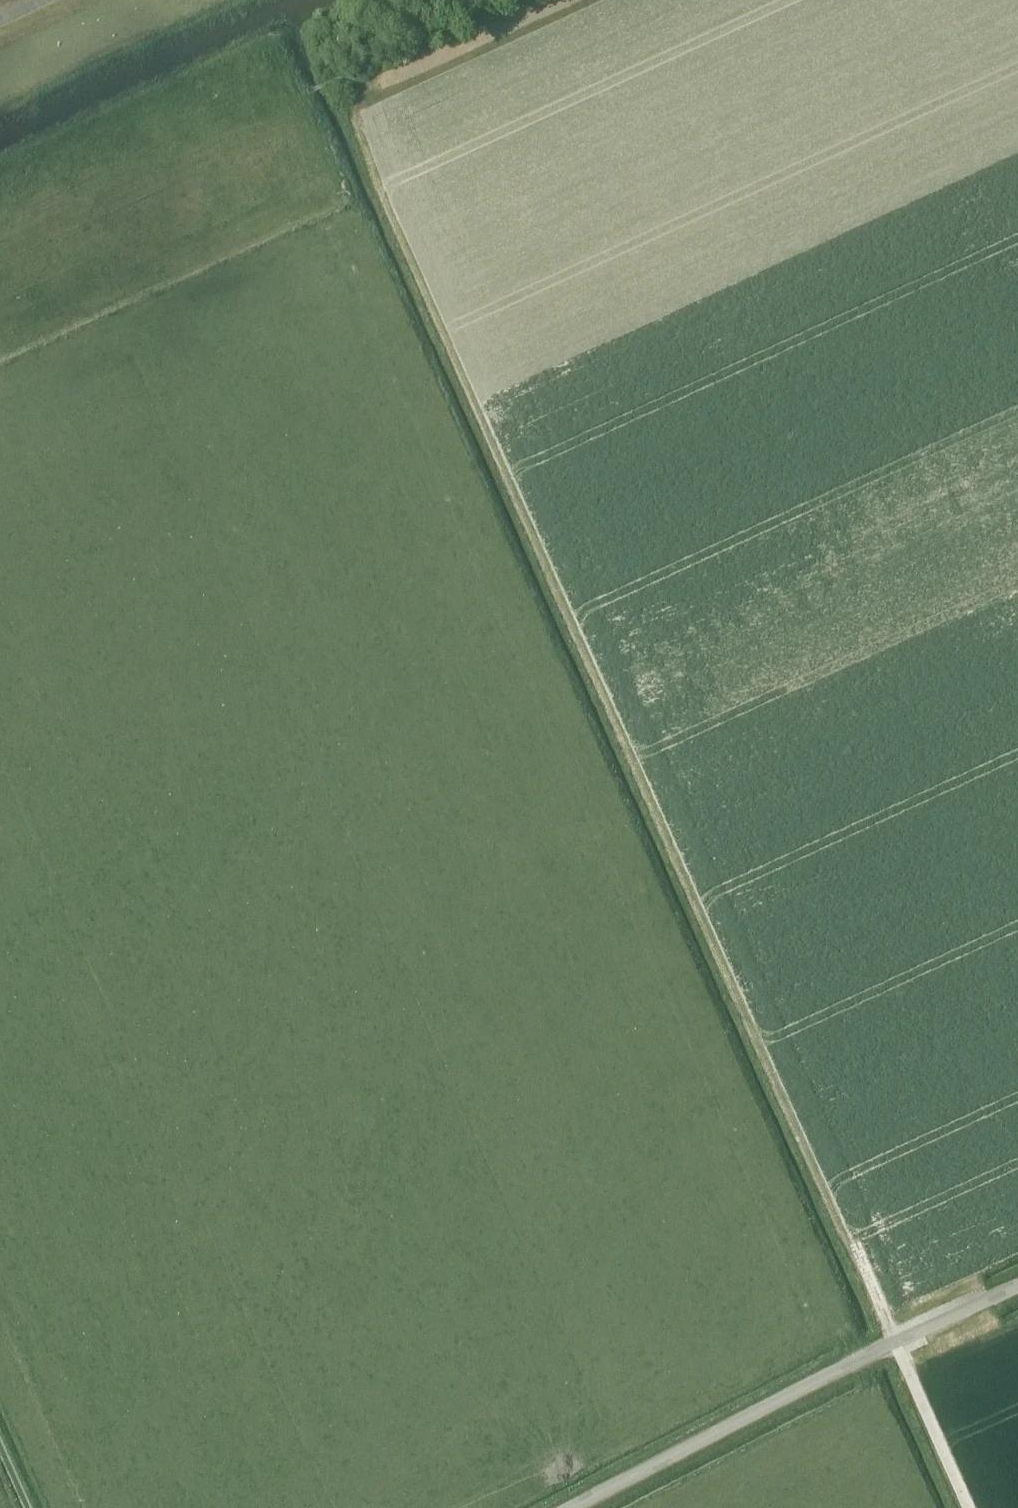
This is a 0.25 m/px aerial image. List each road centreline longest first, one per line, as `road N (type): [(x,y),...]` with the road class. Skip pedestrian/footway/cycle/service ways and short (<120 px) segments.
road 1 (unclassified): [(575,1507),(1017,1288)]

